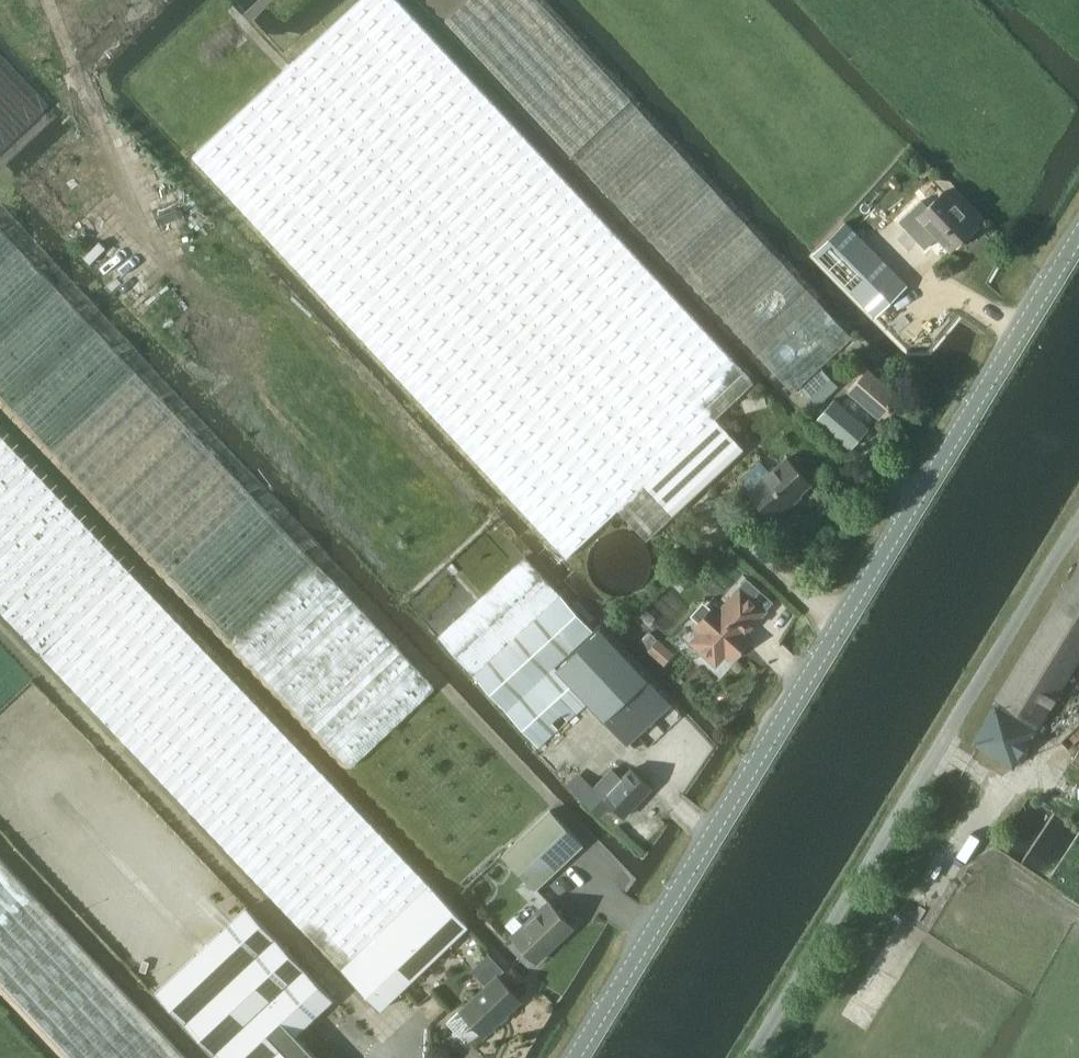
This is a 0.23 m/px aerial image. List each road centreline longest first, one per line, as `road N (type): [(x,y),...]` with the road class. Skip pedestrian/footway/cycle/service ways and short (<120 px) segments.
road 1 (tertiary): [(574,1057),(1078,229)]
road 2 (track): [(593,844),(0,216)]
road 3 (residential): [(1078,522),(746,1057)]
road 4 (track): [(341,989),(0,632)]
road 5 (track): [(163,257),(54,0)]

